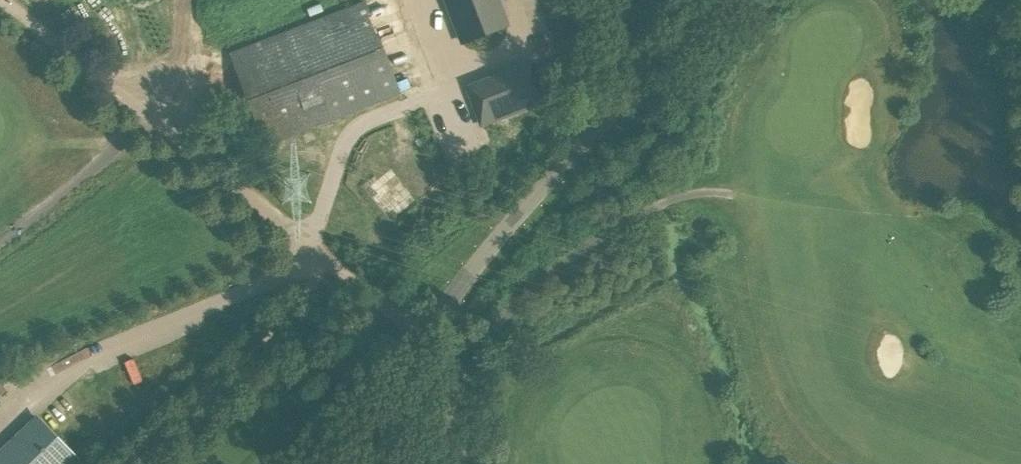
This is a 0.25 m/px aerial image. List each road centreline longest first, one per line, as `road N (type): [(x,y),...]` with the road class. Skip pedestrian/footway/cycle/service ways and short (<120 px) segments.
road 1 (unclassified): [(418,347),(0,4)]
road 2 (unclassified): [(418,347),(513,217),(625,94),(729,0)]
road 3 (unclassified): [(377,463),(418,347)]

